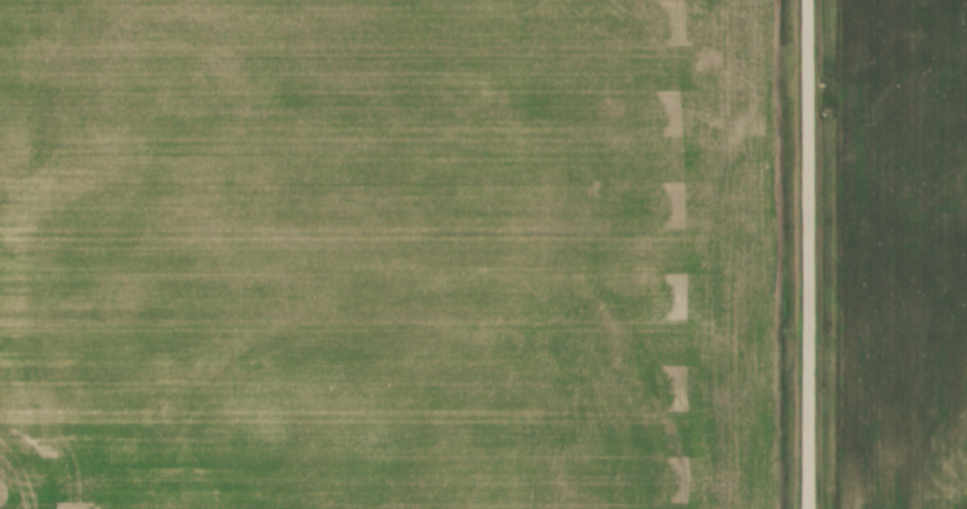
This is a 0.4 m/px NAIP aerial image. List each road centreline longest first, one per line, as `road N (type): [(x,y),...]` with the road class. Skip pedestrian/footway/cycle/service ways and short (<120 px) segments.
road 1 (residential): [(809,508),(807,0)]

